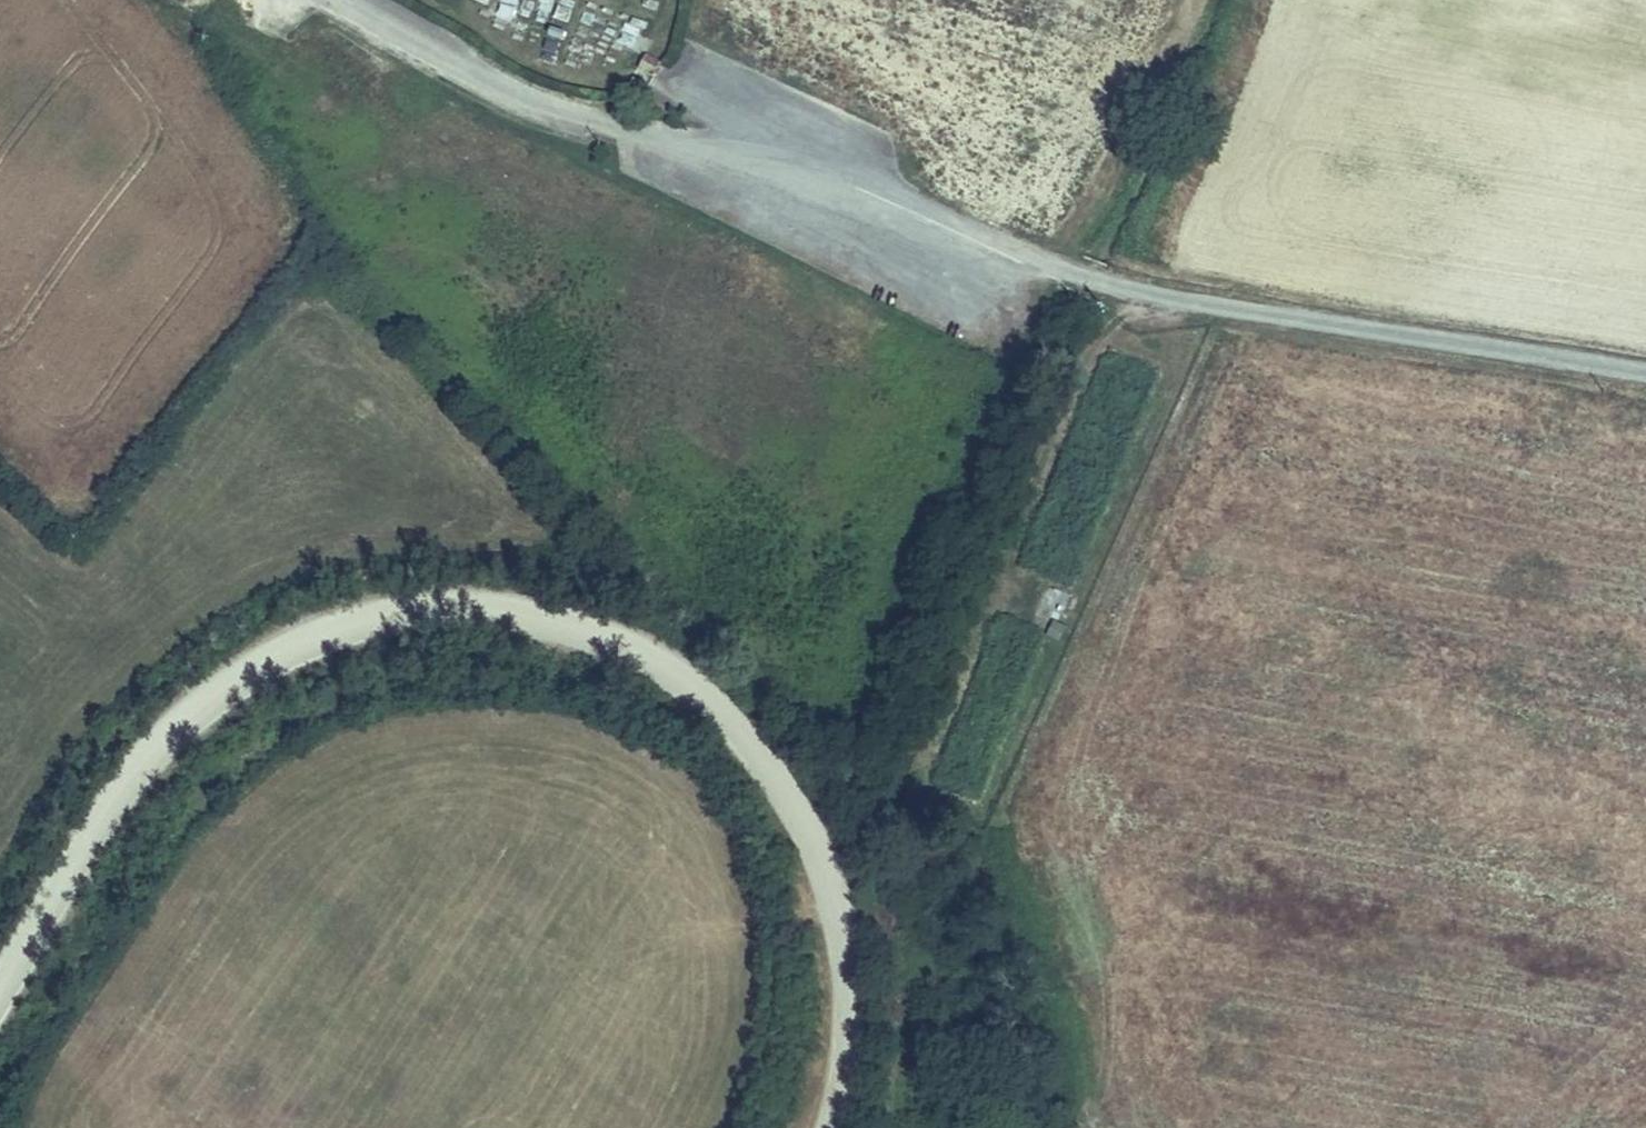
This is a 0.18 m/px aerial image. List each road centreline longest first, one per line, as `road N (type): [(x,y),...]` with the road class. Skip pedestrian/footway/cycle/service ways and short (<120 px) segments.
road 1 (unclassified): [(1645,370),(1104,282),(882,189),(566,111),(338,0)]

